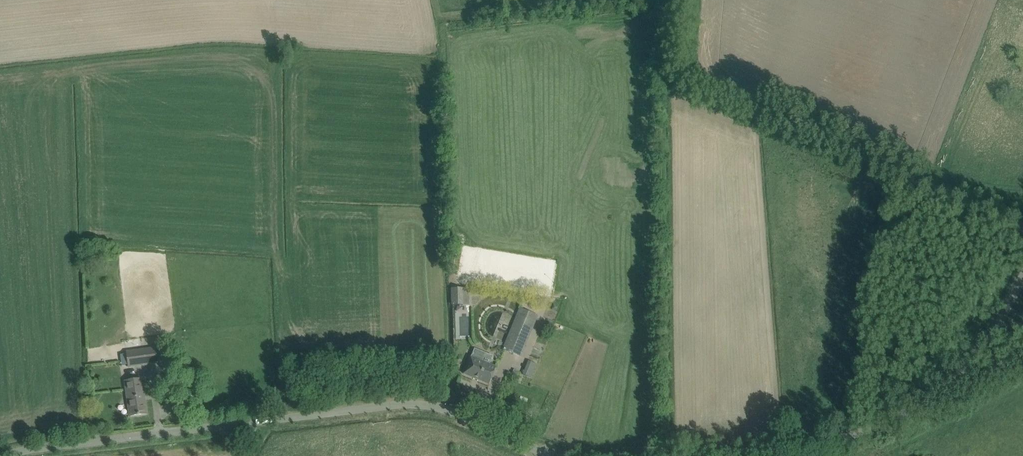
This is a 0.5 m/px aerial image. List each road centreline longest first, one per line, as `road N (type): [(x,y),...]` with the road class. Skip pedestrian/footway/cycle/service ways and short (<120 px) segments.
road 1 (unclassified): [(0,455),(425,405),(554,455)]
road 2 (unclassified): [(1022,226),(697,86),(685,60),(690,0)]
road 3 (unclassified): [(728,455),(823,443),(902,416),(975,356),(1022,269)]

